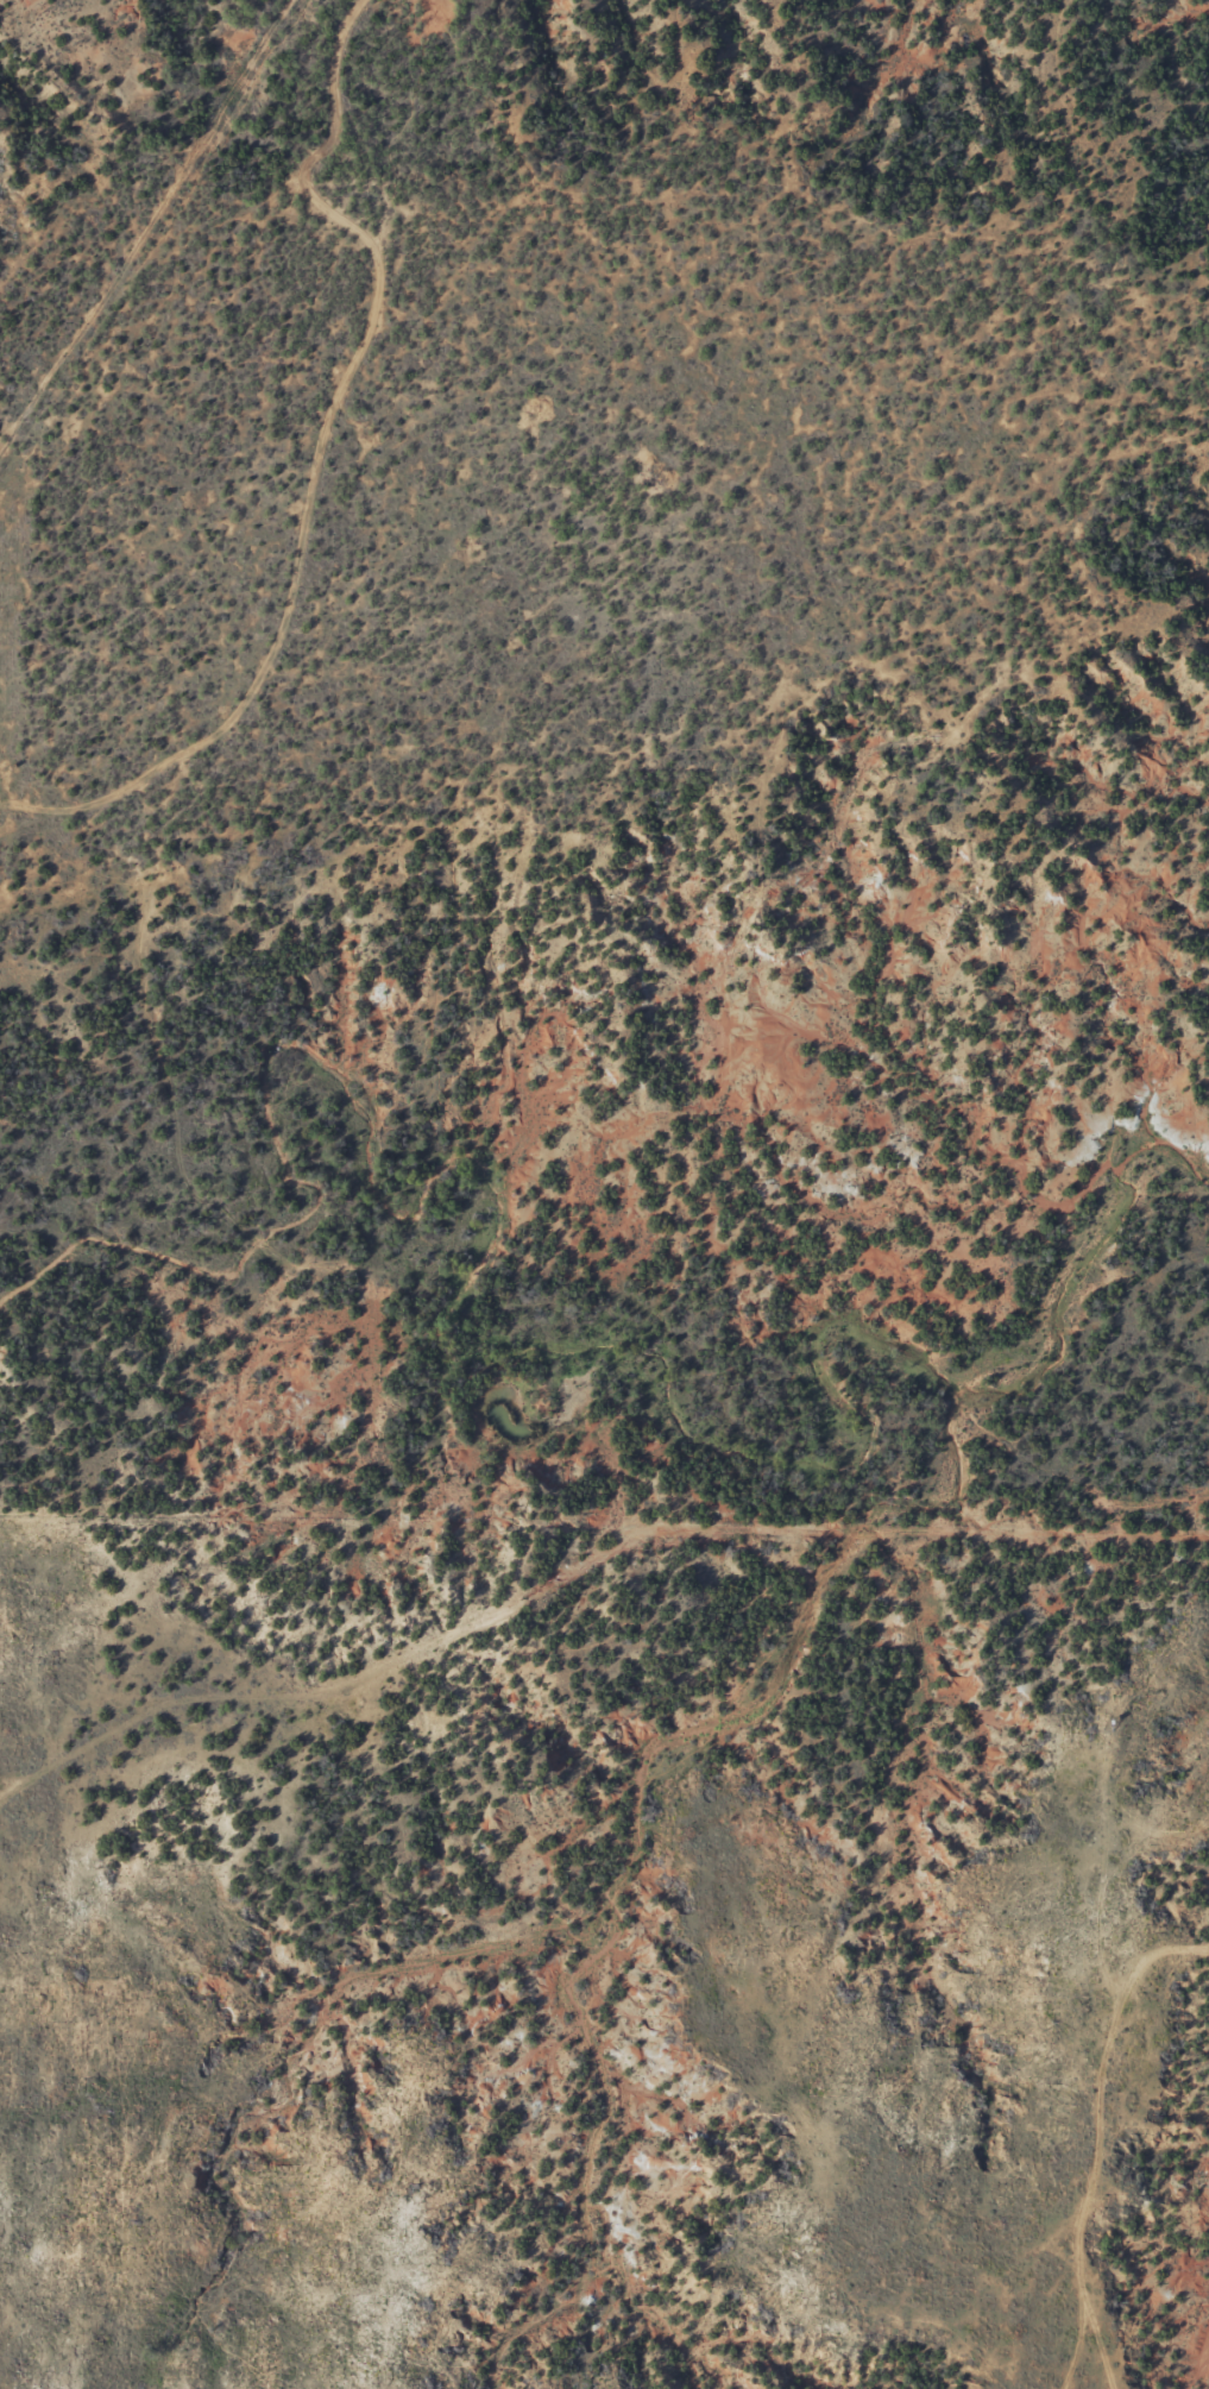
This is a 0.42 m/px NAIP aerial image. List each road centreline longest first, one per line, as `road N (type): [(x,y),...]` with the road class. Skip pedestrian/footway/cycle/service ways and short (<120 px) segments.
road 1 (residential): [(0,758),(53,735),(133,649),(303,270),(303,227),(340,172),(395,0)]
road 2 (residential): [(303,227),(127,227),(48,373),(18,576),(0,622)]

